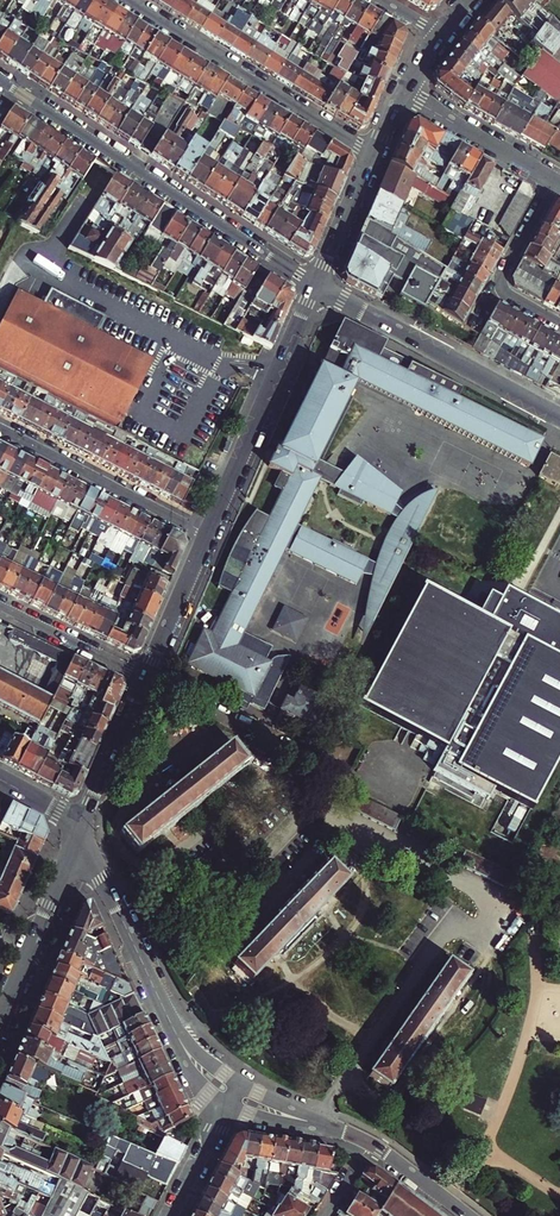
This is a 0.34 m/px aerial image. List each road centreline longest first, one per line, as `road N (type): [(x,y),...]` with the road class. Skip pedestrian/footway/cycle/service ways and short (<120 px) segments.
road 1 (residential): [(0,80),(314,286)]
road 2 (residential): [(79,833),(176,1034),(234,1096)]
road 3 (residential): [(371,155),(127,0)]
road 4 (residential): [(314,286),(559,418)]
road 5 (tertiary): [(207,536),(314,286)]
road 6 (residential): [(467,1215),(357,1138),(234,1096)]
road 7 (residential): [(0,429),(207,536)]
road 8 (residential): [(559,325),(513,299),(501,280),(554,180)]
road 9 (residential): [(554,180),(401,93)]
road 10 (residential): [(146,676),(0,606)]
road 11 (tertiary): [(84,820),(146,676)]
road 12 (tertiary): [(146,676),(207,536)]
road 13 (tertiary): [(314,286),(371,155)]
road 14 (tertiary): [(79,833),(25,957)]
road 15 (residential): [(234,1096),(172,1215)]

